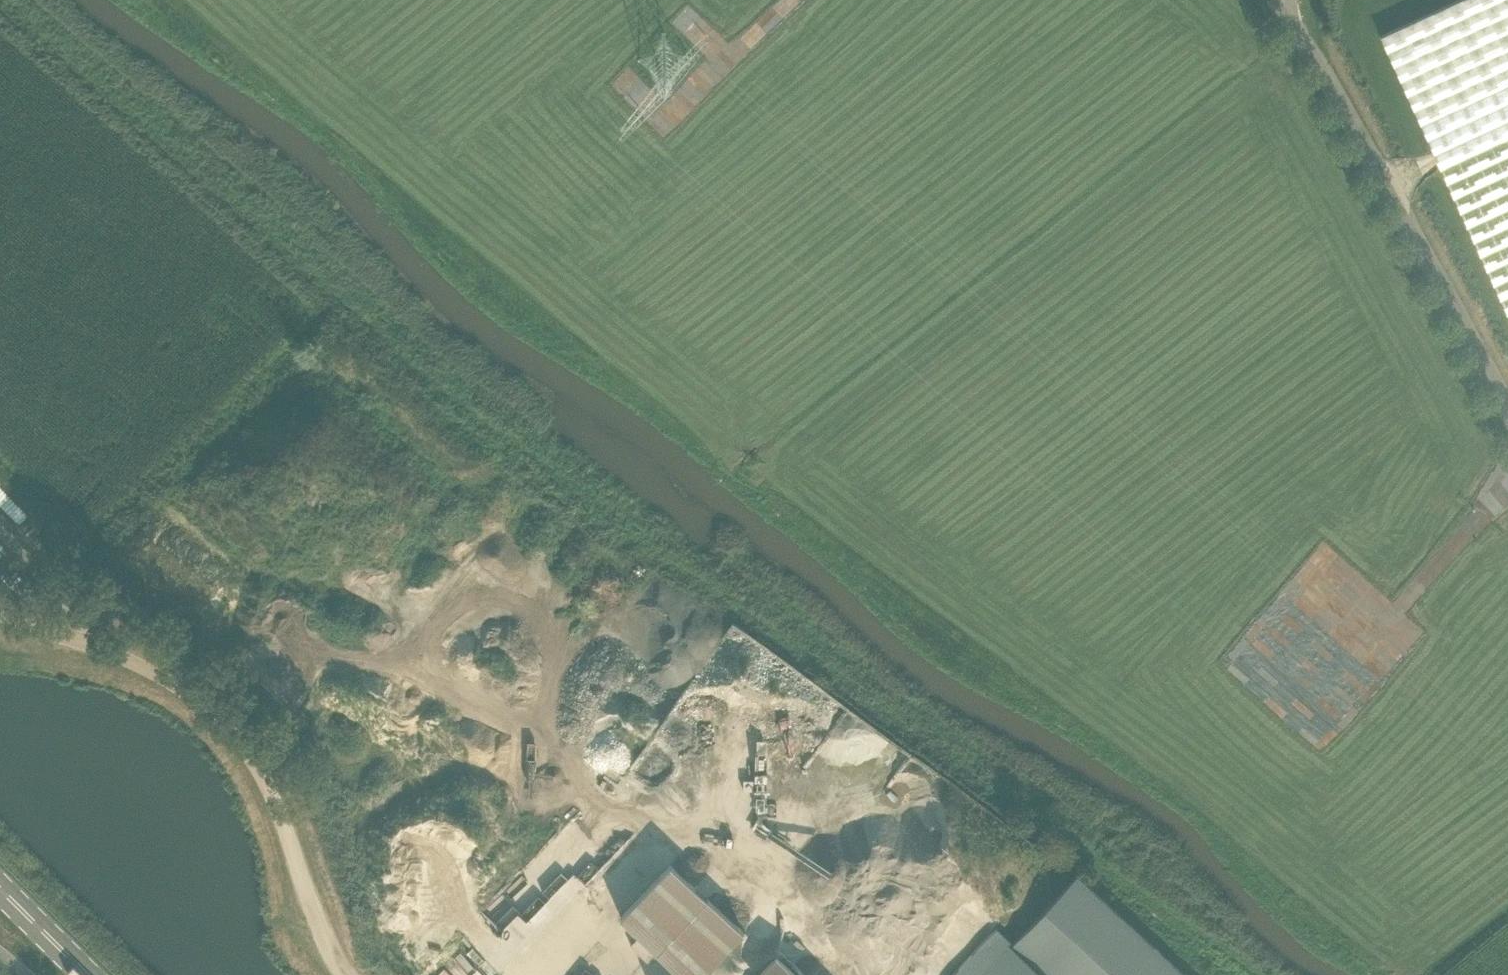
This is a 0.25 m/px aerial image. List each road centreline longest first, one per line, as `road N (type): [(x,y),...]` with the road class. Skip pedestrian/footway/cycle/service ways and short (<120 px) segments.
road 1 (track): [(347,974),(249,760),(186,694),(0,610)]
road 2 (unclassified): [(1507,410),(1278,0)]
road 3 (primary): [(95,974),(0,884)]

